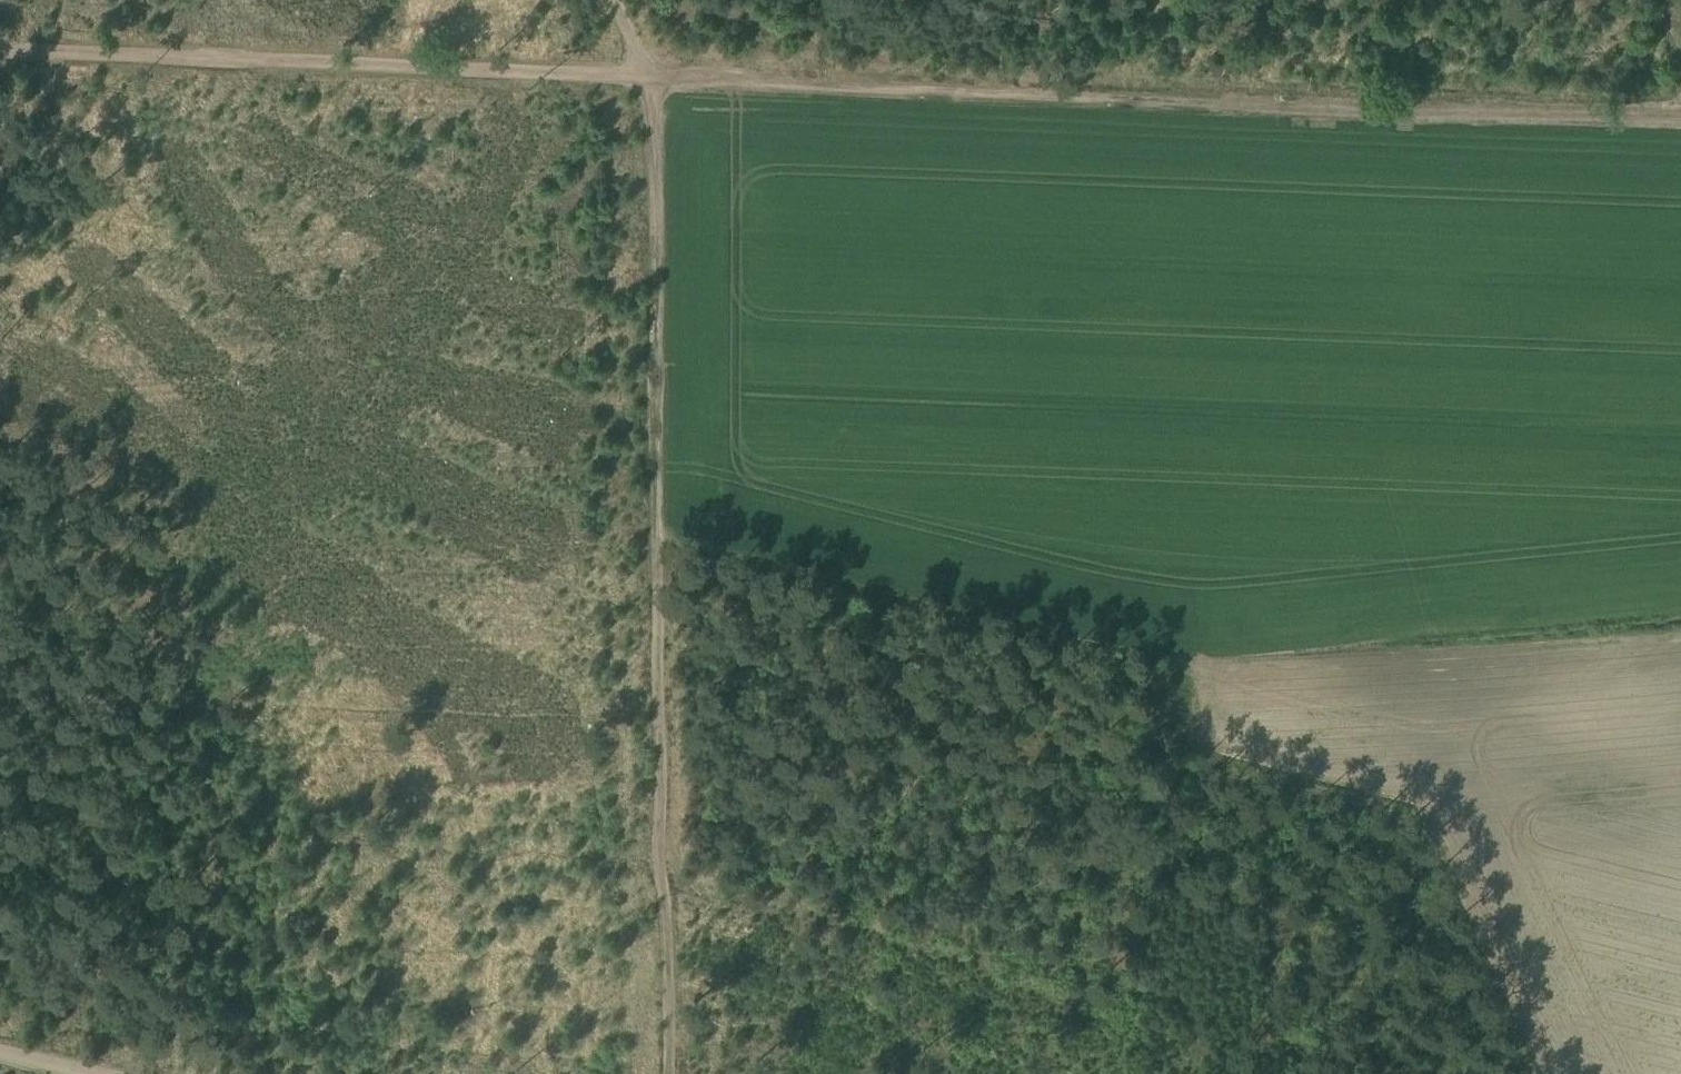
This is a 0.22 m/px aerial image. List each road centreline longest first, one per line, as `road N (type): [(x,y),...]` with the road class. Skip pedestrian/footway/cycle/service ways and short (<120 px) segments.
road 1 (track): [(642,74),(0,46)]

